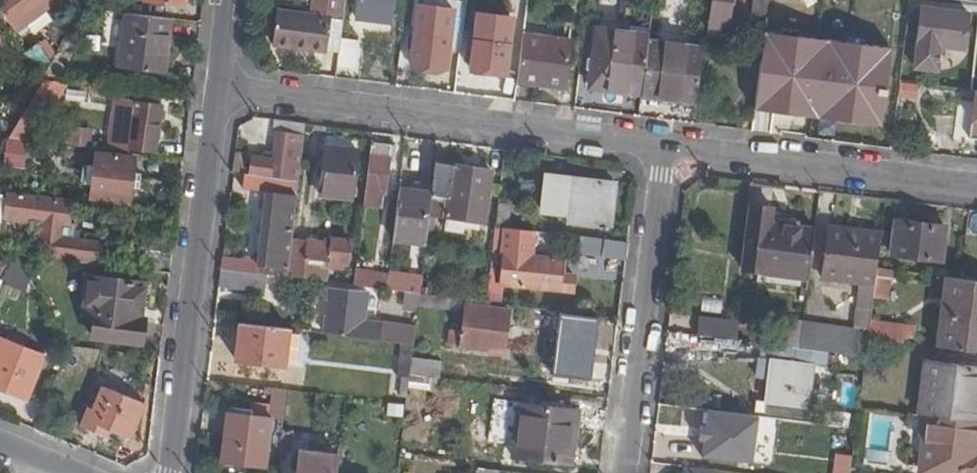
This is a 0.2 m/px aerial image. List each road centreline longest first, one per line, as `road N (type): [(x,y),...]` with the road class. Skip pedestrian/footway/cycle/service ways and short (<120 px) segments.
road 1 (residential): [(660,149),(214,96)]
road 2 (residential): [(167,472),(214,96)]
road 3 (residential): [(619,472),(660,149)]
road 4 (residential): [(976,188),(660,149)]

